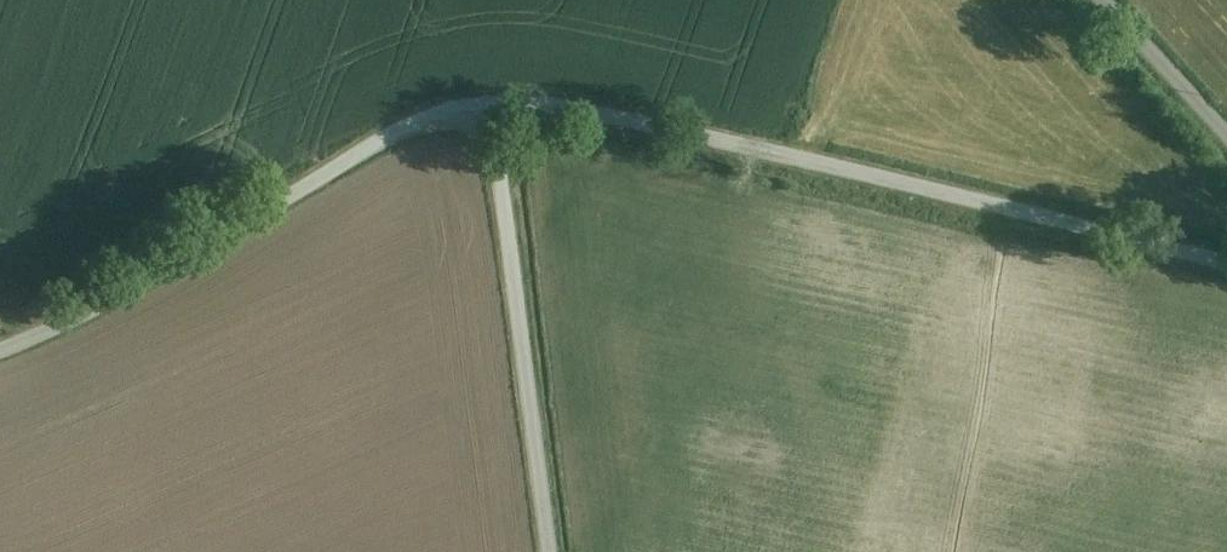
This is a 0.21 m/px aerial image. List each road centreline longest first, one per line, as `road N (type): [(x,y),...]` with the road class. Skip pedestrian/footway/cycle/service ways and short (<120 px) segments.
road 1 (unclassified): [(1226,254),(561,101),(488,105)]
road 2 (unclassified): [(488,105),(404,128),(123,295),(0,351)]
road 3 (unclassified): [(488,105),(547,551)]
road 4 (unclassified): [(1116,0),(1226,119)]

